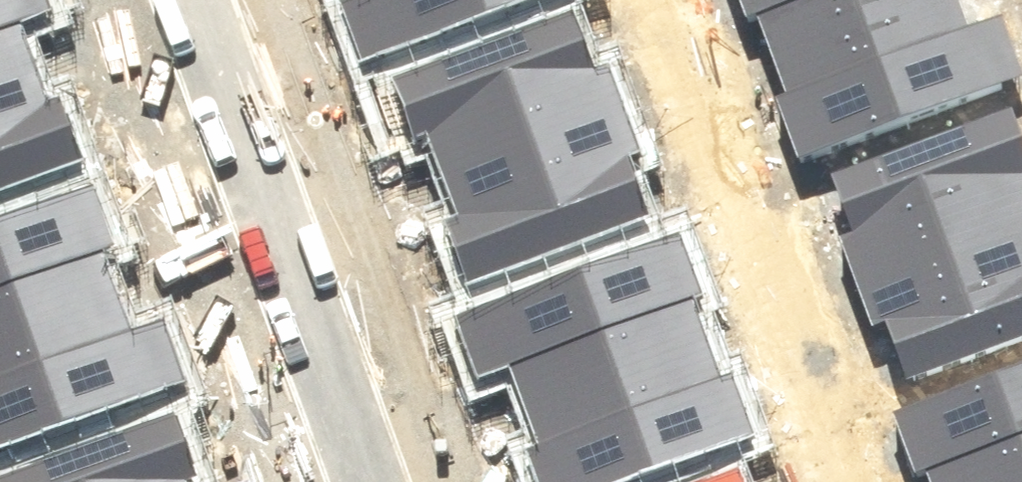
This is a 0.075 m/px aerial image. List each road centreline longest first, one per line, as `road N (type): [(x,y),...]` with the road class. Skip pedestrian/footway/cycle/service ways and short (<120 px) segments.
road 1 (residential): [(177,0),(355,481)]

